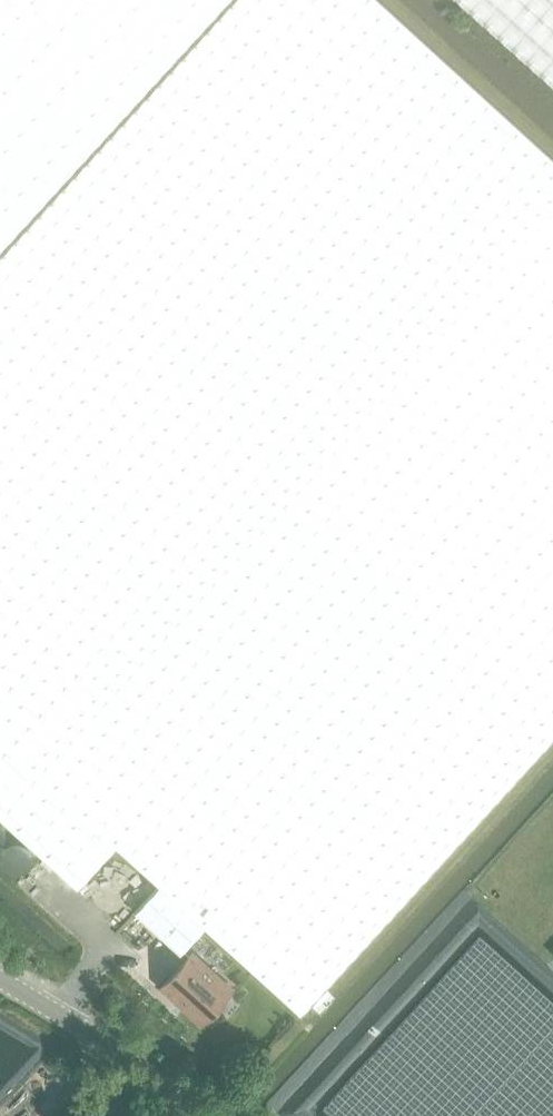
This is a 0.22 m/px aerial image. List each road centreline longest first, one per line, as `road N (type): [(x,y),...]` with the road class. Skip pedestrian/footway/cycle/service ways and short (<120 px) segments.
road 1 (unclassified): [(206,1115),(143,1058),(0,970)]

